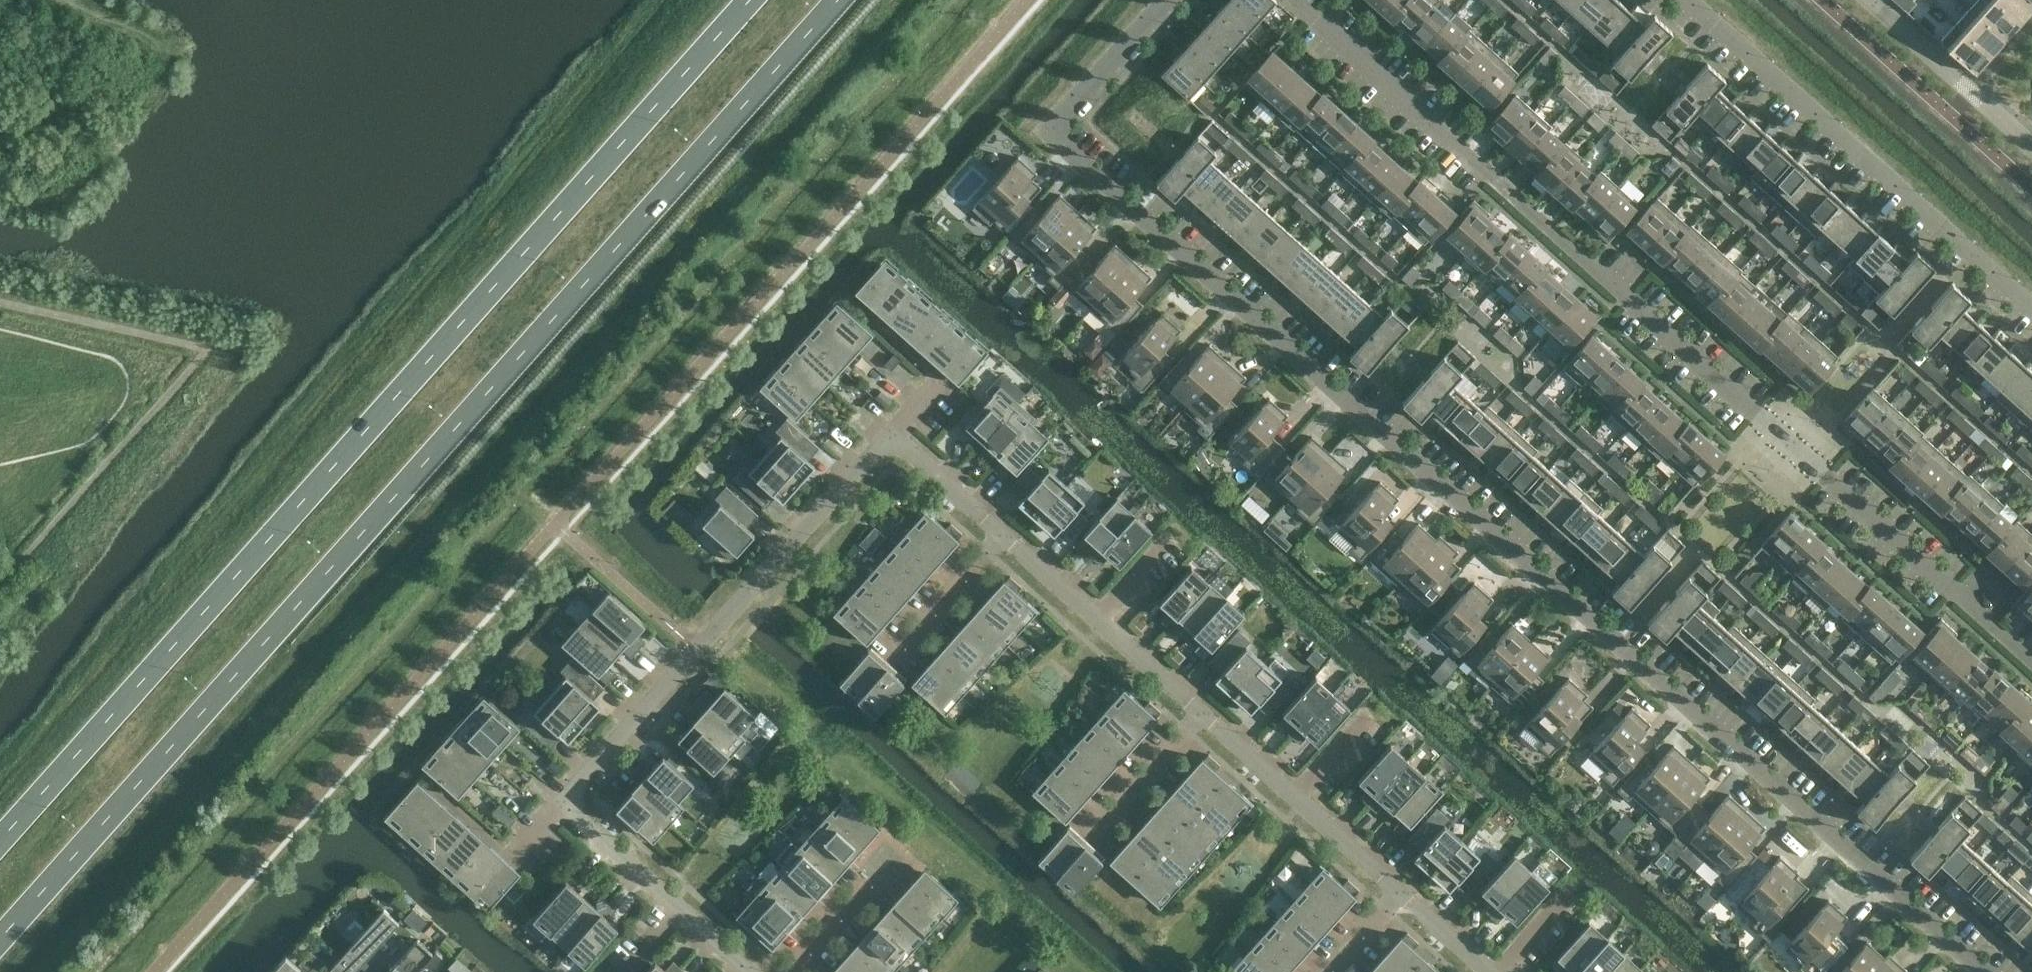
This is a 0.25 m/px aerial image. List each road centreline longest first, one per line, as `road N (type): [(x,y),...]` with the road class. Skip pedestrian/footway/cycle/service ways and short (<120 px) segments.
road 1 (residential): [(1992,971),(1060,142),(1059,123),(1169,0)]
road 2 (trunk): [(0,941),(841,0)]
road 3 (trunk): [(750,0),(0,846)]
road 4 (residential): [(754,971),(575,812),(576,789),(882,450),(904,451)]
road 5 (residential): [(1761,415),(1295,0)]
road 6 (residential): [(2031,312),(1685,0)]
road 7 (residential): [(2031,660),(1826,474)]
road 8 (residential): [(1201,716),(999,536)]
road 9 (residential): [(1397,893),(1201,716)]
road 10 (residential): [(2031,147),(1870,0)]
road 11 (residential): [(893,663),(999,536)]
road 12 (residential): [(1090,838),(1201,716)]
road 13 (residential): [(999,536),(904,451)]
road 14 (residential): [(785,971),(869,882)]

